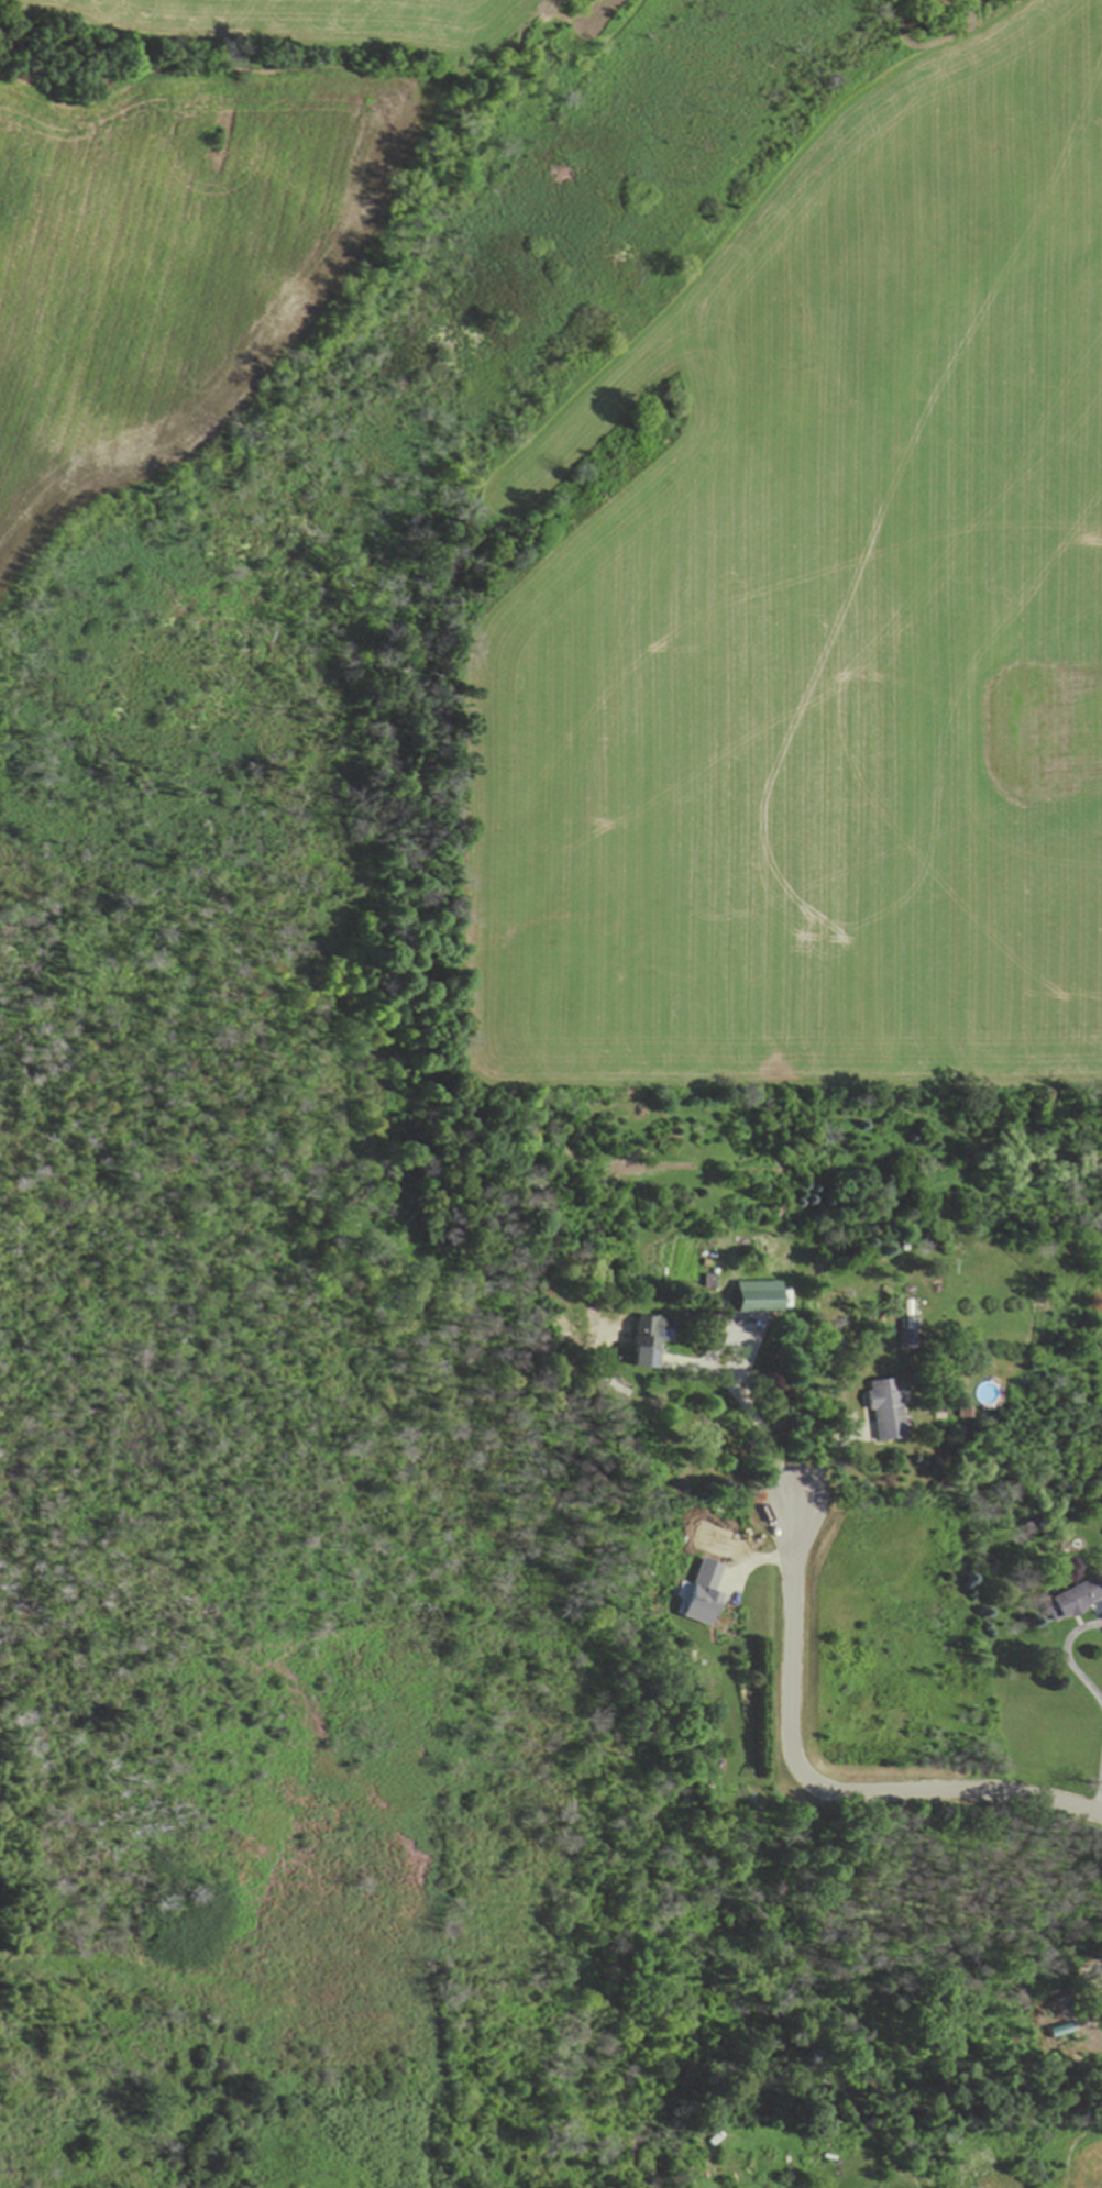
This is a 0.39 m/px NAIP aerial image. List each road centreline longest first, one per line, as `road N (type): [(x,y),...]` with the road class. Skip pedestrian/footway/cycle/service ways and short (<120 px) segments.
road 1 (residential): [(1101,1817),(1011,1794),(851,1794),(807,1781),(793,1758),(790,1722),(794,1498)]

